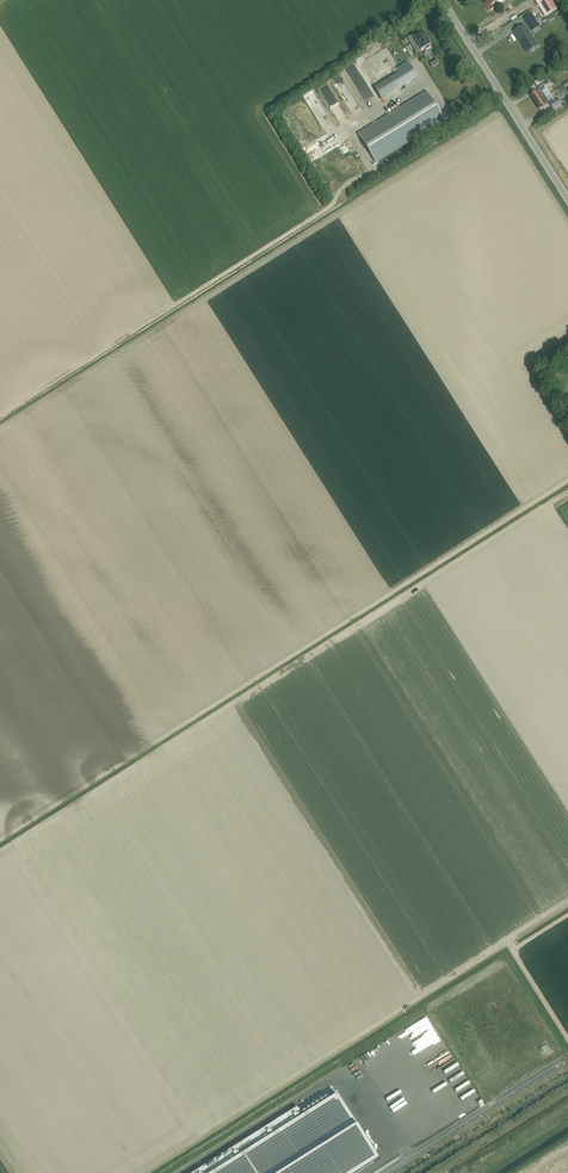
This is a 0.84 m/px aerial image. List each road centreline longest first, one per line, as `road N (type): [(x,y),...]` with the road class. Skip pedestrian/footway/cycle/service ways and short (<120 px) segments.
road 1 (unclassified): [(567,200),(442,0)]
road 2 (unclassified): [(385,1172),(564,1059)]

